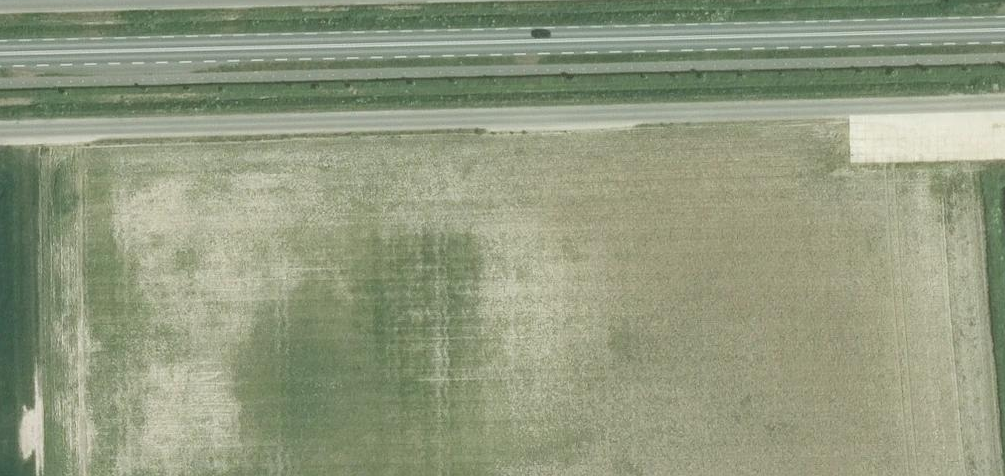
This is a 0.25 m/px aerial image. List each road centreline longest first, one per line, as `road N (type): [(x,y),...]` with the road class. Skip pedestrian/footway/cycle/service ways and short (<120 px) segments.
road 1 (unclassified): [(0,131),(1004,104)]
road 2 (primary): [(0,54),(1004,29)]

